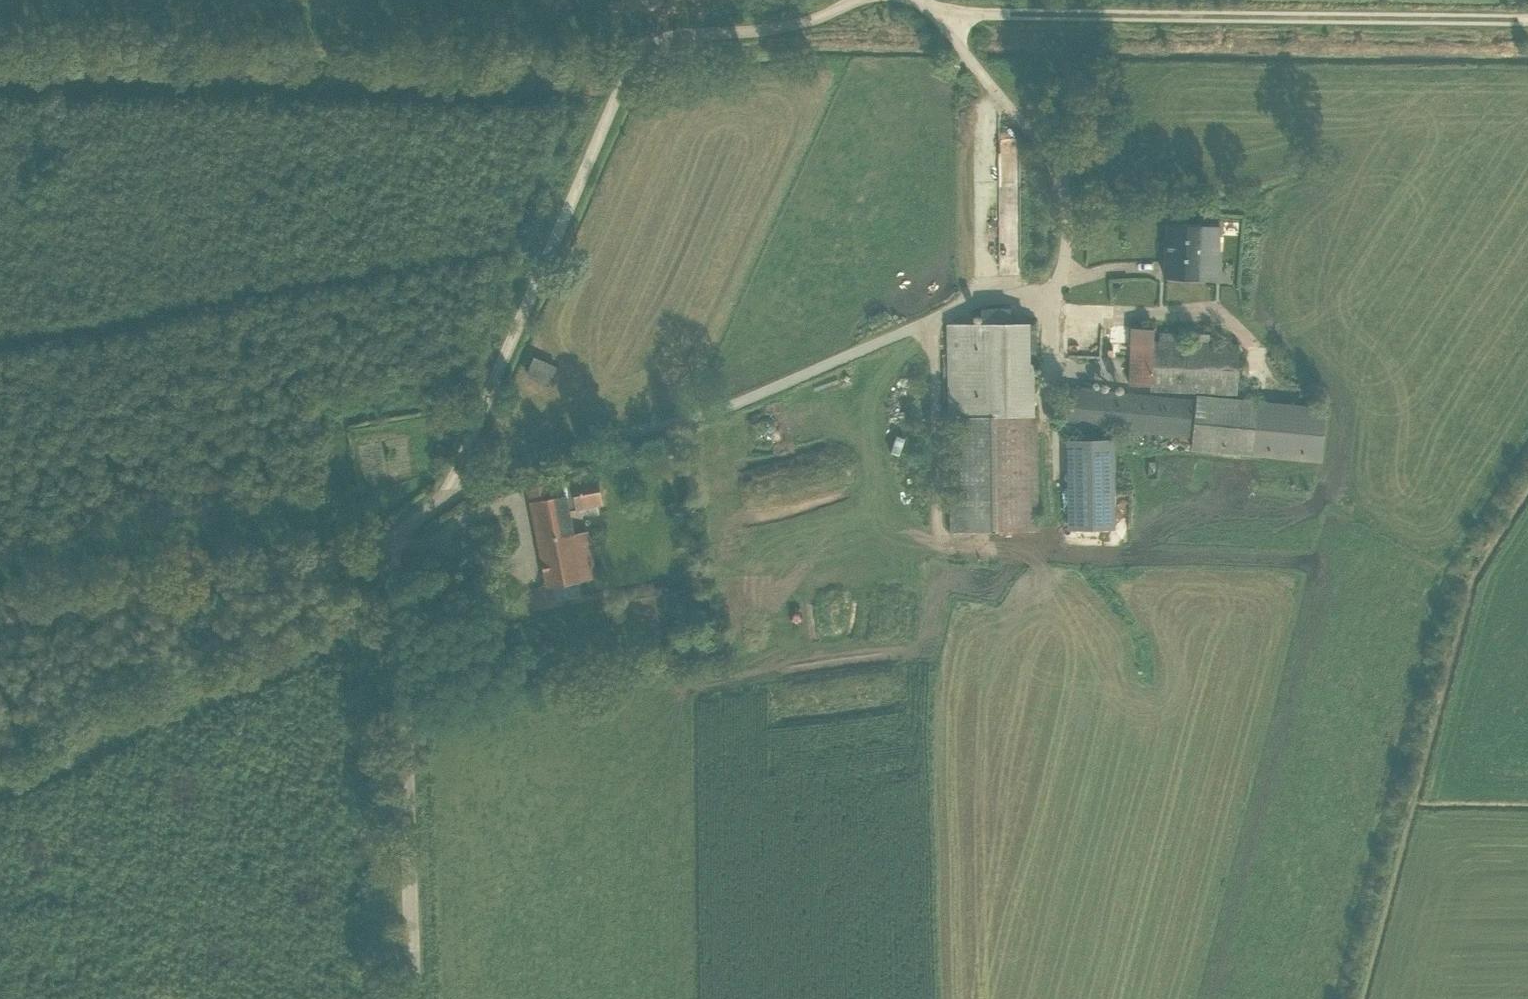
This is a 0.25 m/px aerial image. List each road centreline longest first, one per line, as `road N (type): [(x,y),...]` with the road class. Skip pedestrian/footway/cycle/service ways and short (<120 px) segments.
road 1 (unclassified): [(438,505),(559,448),(733,406),(930,322),(1049,291),(1071,219),(1059,169),(915,0)]
road 2 (unclassified): [(861,0),(804,23),(684,35),(655,44),(627,70),(438,505)]
road 3 (track): [(1527,16),(933,15)]
road 4 (unclassified): [(375,549),(395,580),(416,998)]
road 5 (unclassified): [(375,549),(0,615)]

